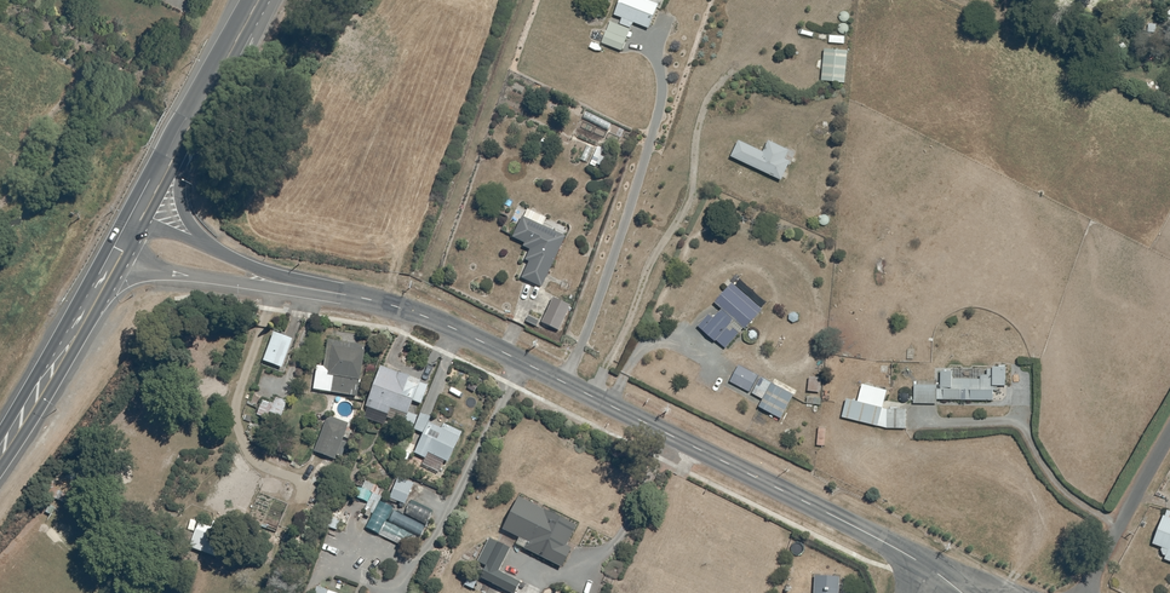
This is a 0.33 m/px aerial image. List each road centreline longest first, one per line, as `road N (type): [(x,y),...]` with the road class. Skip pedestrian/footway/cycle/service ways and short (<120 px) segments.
road 1 (tertiary): [(916,560),(424,316),(275,283)]
road 2 (trunk): [(249,18),(248,54),(180,181),(185,213),(210,248)]
road 3 (trunk): [(0,461),(118,262)]
road 4 (trunk): [(141,219),(249,18)]
road 5 (residential): [(1085,592),(1169,434)]
road 6 (tertiary): [(275,283),(118,262)]

